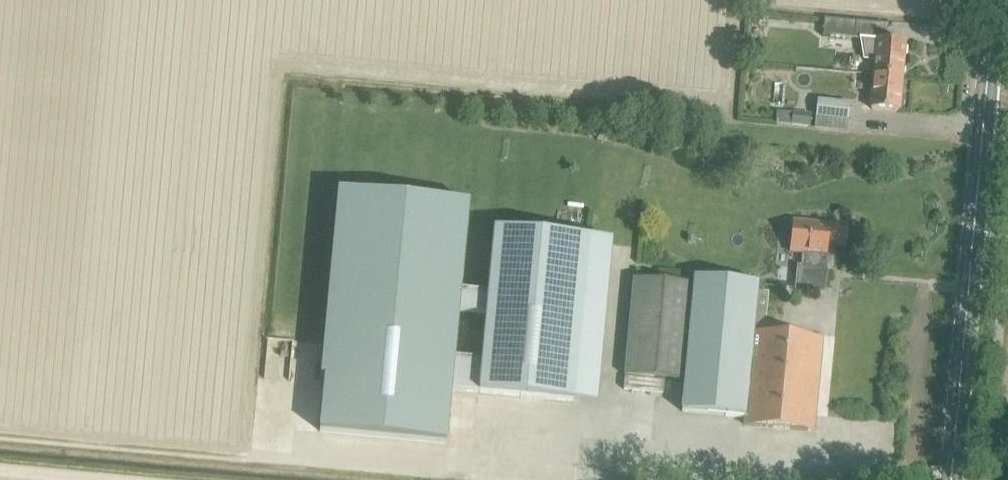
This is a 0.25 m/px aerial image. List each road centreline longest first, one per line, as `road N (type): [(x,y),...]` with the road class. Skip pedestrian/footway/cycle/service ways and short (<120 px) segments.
road 1 (secondary): [(950,479),(993,0)]

